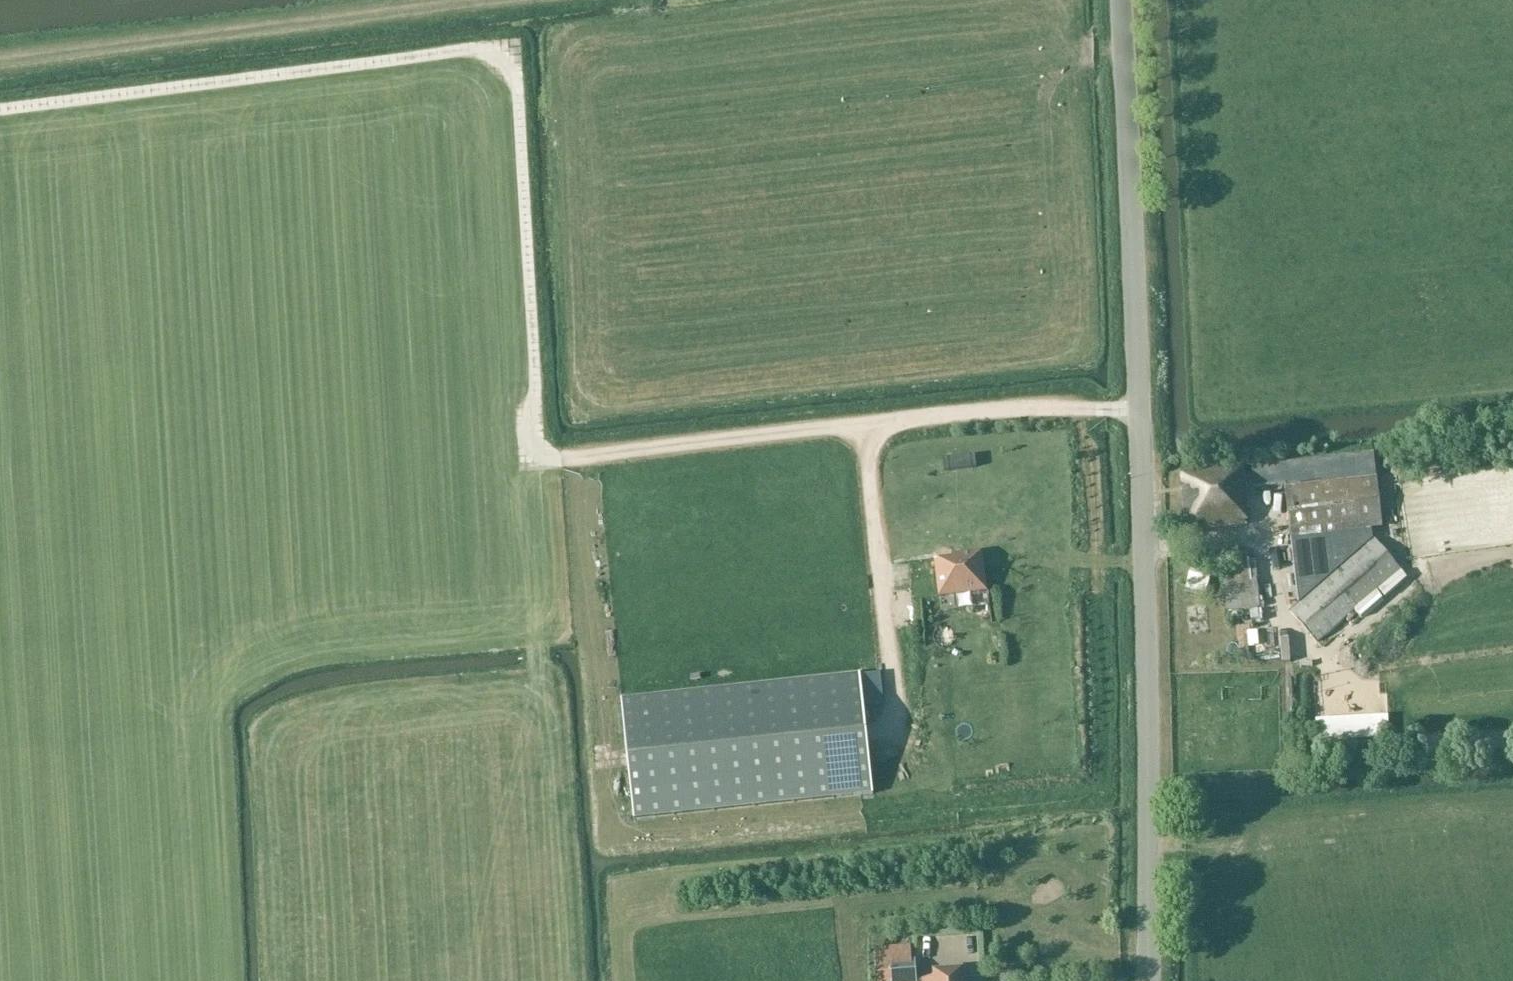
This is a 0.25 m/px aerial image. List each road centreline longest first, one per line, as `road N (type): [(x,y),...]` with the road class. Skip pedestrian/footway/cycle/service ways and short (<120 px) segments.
road 1 (track): [(0,114),(470,52),(508,60),(539,459),(1040,408),(1141,410)]
road 2 (tertiary): [(1146,980),(1142,451),(1121,0)]
road 3 (track): [(0,65),(541,0)]

